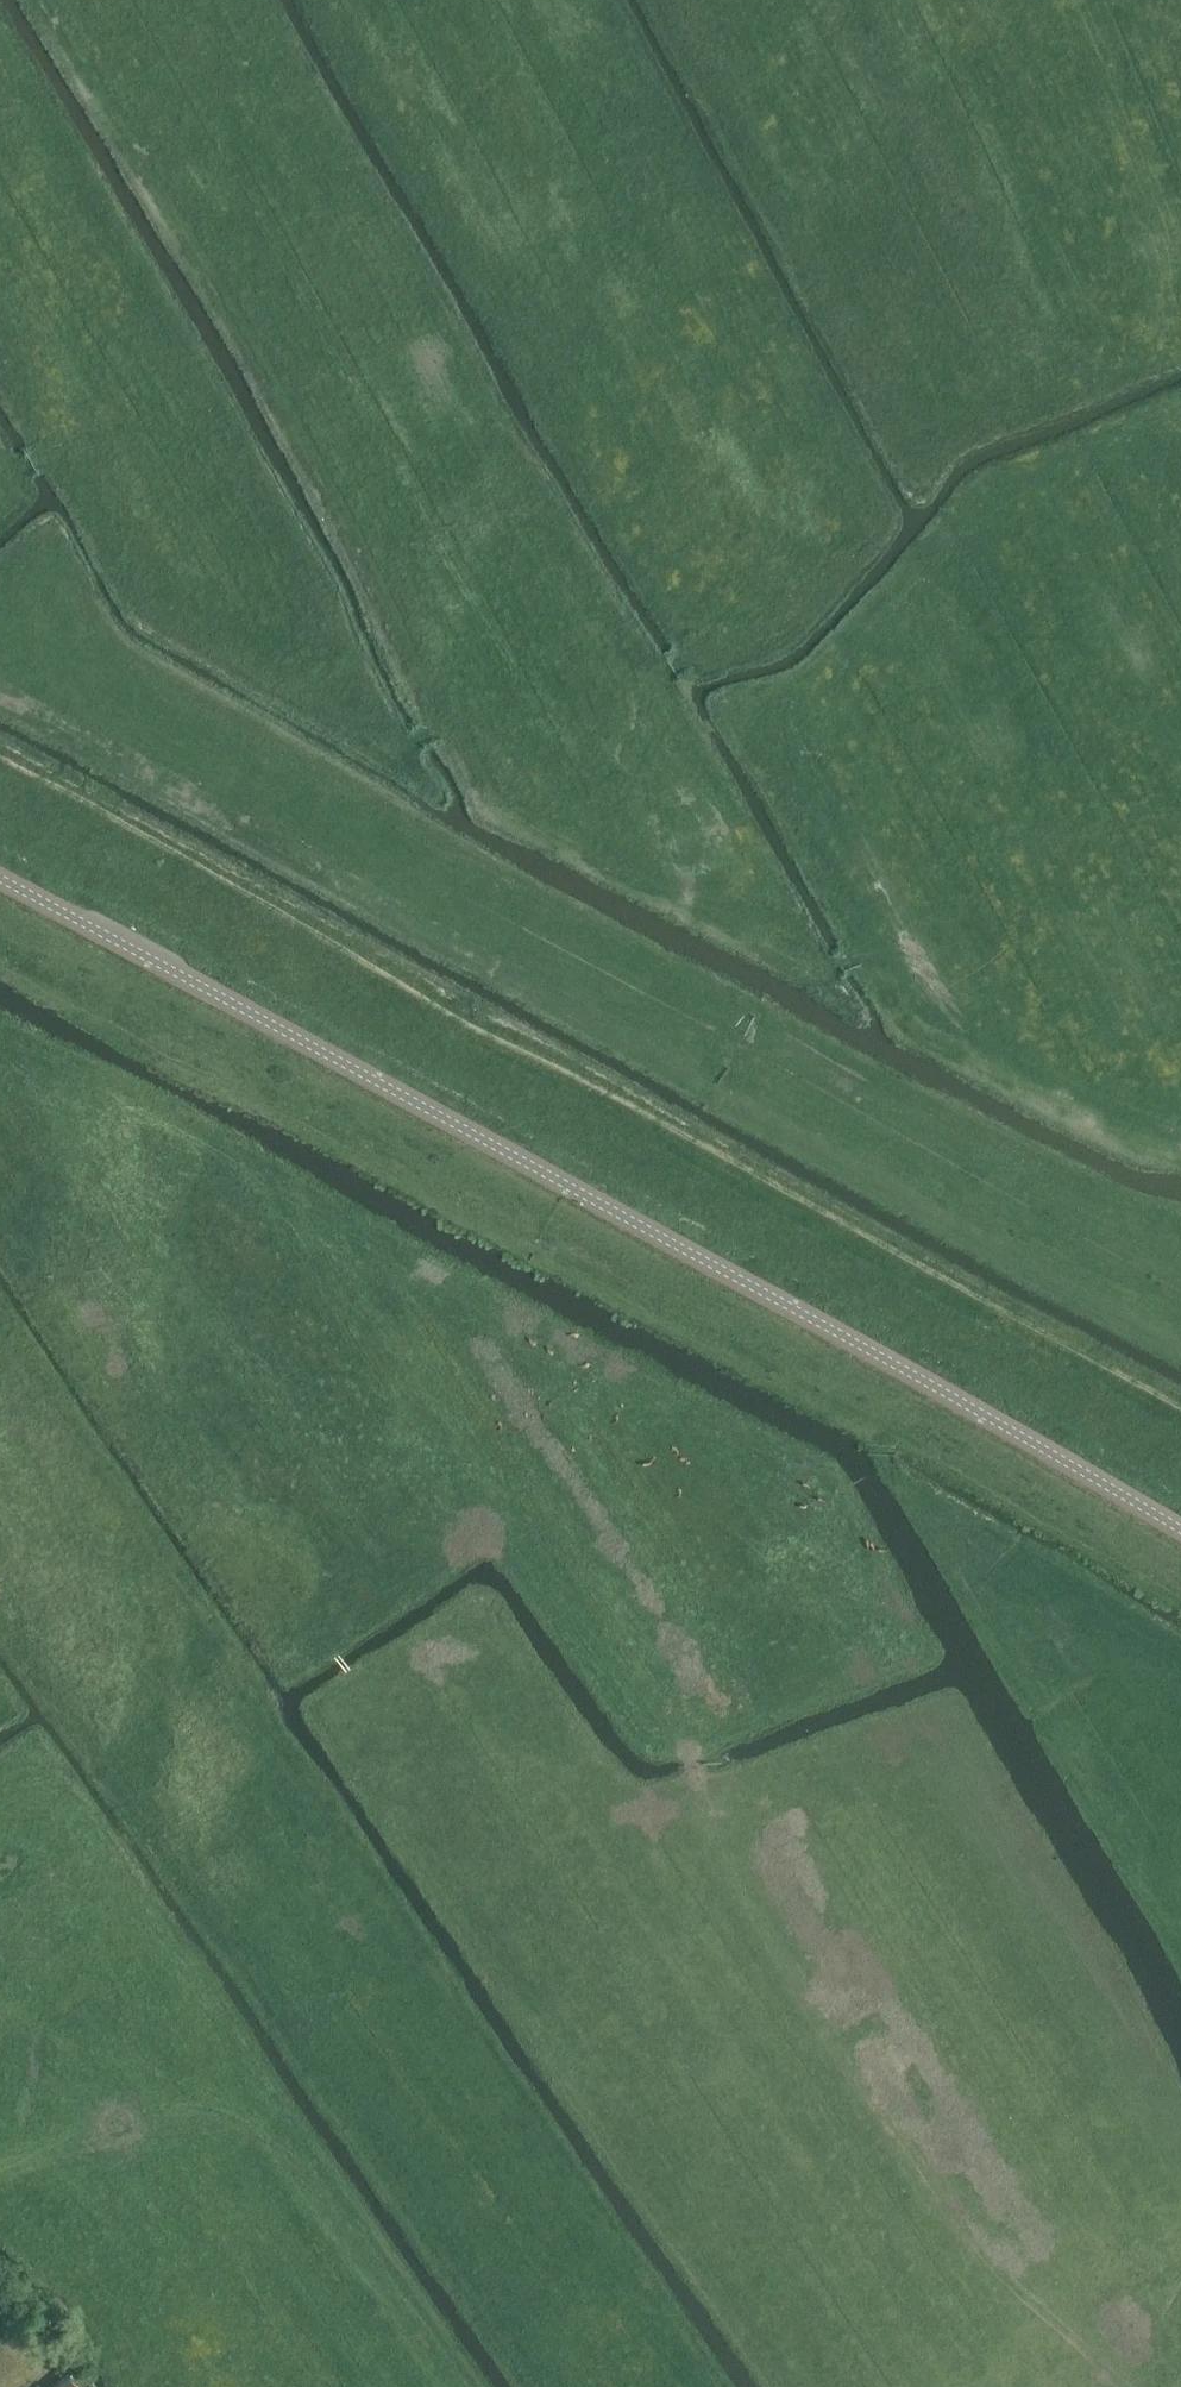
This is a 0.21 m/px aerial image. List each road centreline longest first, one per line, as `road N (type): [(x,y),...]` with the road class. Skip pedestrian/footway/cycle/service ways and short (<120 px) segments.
road 1 (tertiary): [(1180,1529),(889,1360),(0,877)]
road 2 (track): [(0,2174),(80,2135),(152,2115),(276,2156),(438,2386)]

